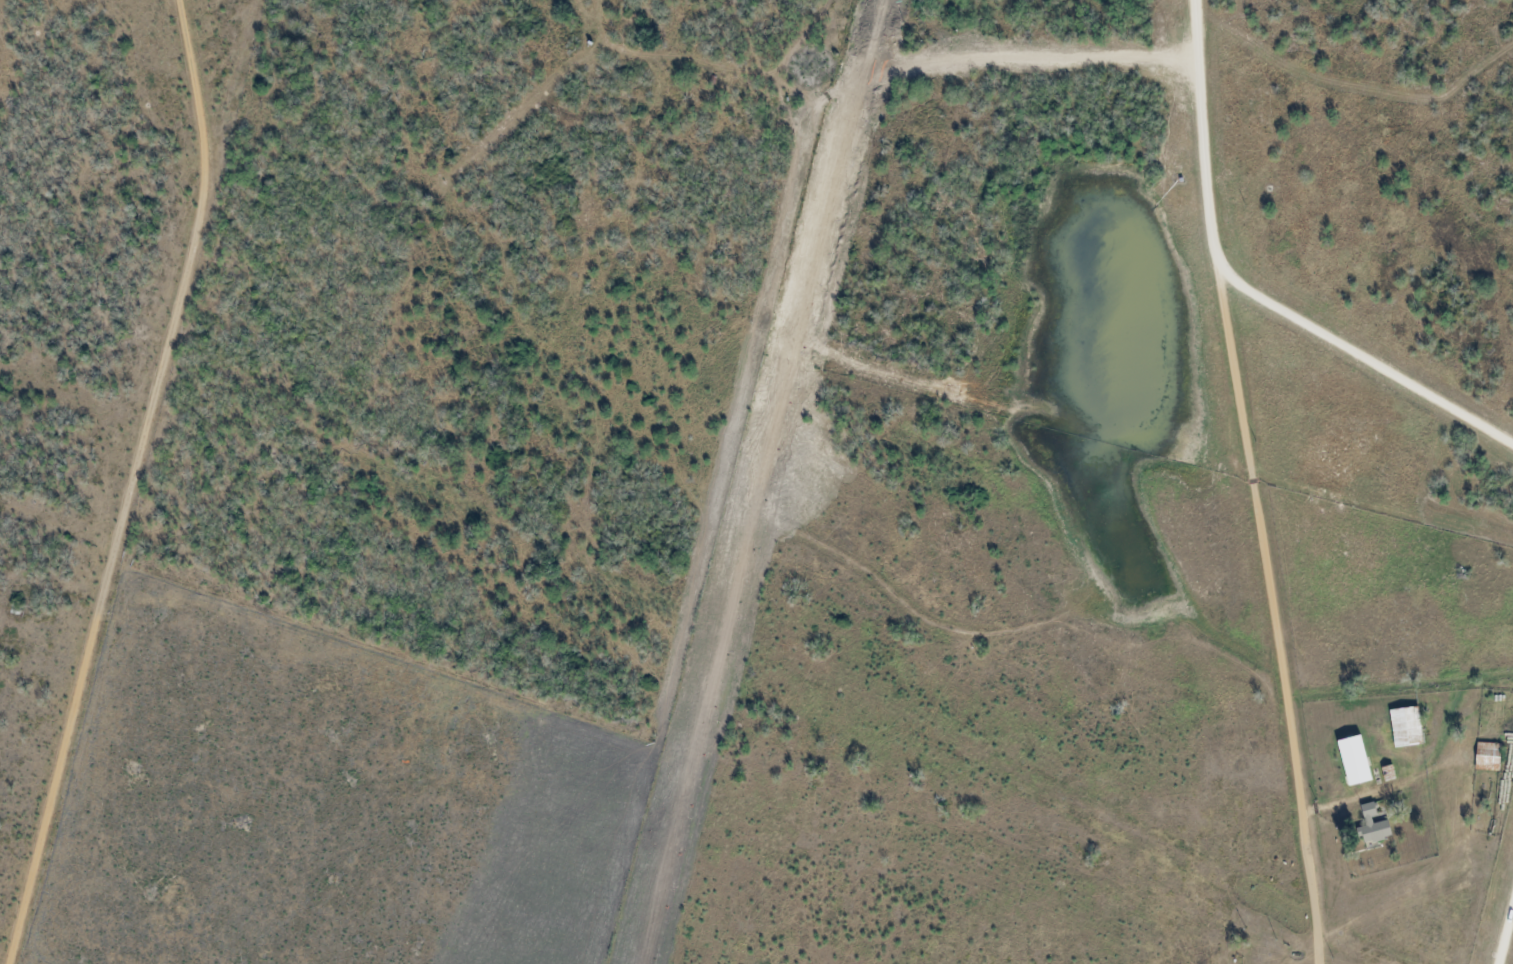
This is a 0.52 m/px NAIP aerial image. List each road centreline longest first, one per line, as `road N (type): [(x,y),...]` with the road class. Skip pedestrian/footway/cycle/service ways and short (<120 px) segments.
road 1 (residential): [(11,963),(207,189),(180,0)]
road 2 (track): [(1319,963),(1213,232),(1195,0)]

